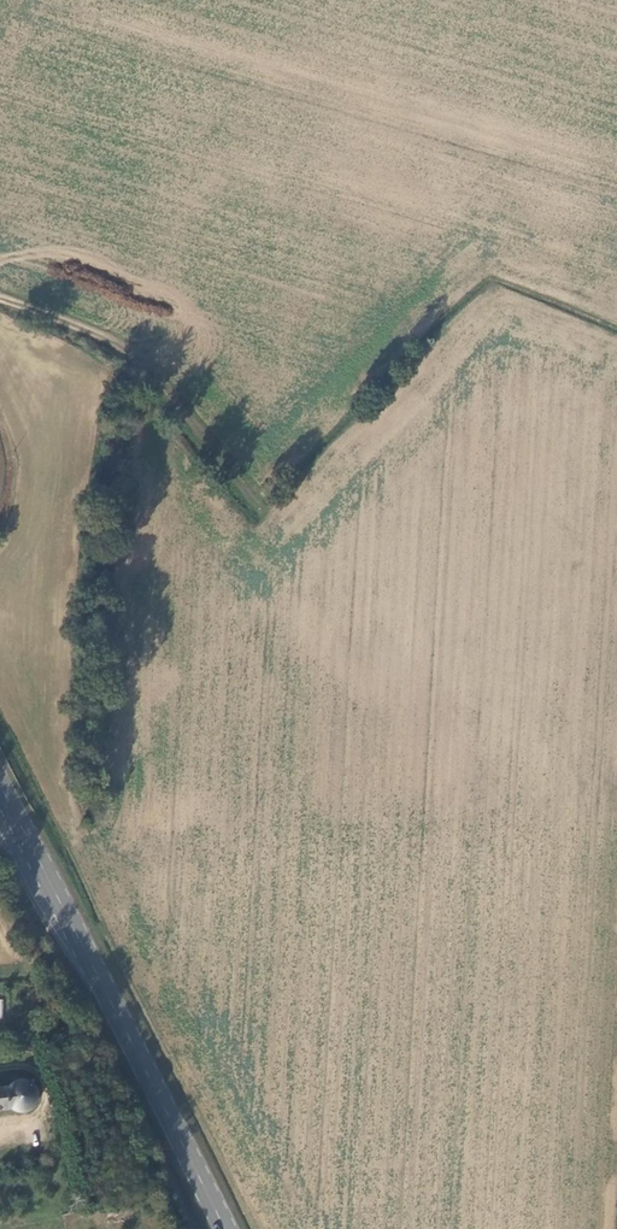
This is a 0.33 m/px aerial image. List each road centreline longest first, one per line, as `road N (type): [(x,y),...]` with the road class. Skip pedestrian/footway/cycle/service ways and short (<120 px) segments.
road 1 (primary): [(228,1228),(0,783)]
road 2 (track): [(0,300),(136,355),(263,513)]

